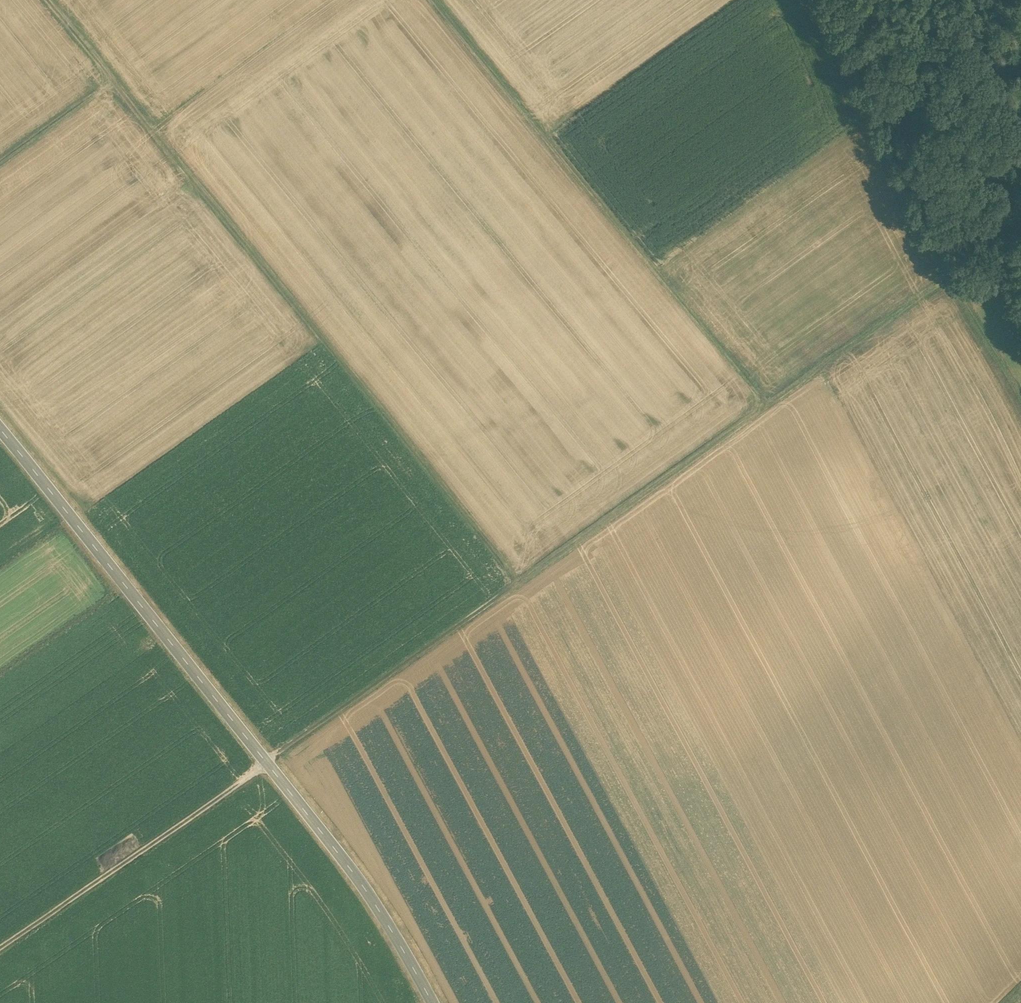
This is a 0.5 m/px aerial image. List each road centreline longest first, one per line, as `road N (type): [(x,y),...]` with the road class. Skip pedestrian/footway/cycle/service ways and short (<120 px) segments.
road 1 (track): [(0,948),(949,278),(1020,399)]
road 2 (track): [(49,0),(519,583)]
road 3 (secondary): [(433,1002),(364,889),(0,430)]
road 4 (track): [(434,0),(768,407)]
road 5 (track): [(949,278),(901,196),(822,0)]
road 6 (track): [(0,163),(114,81)]

